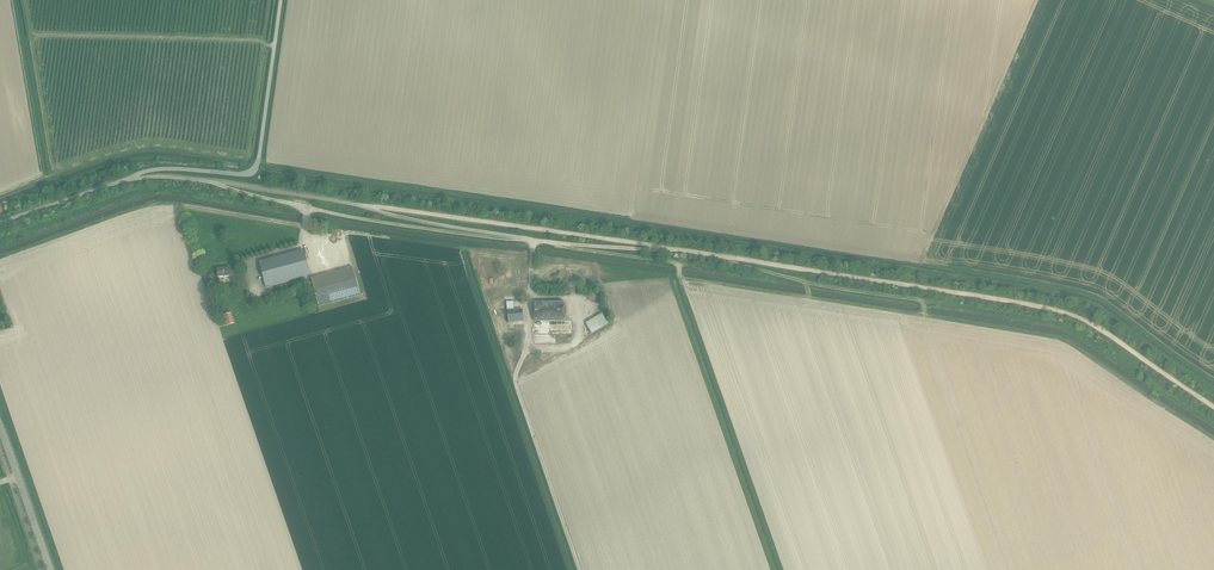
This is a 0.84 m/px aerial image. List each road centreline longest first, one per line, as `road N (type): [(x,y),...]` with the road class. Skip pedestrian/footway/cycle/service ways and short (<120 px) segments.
road 1 (unclassified): [(1213,407),(1093,324),(1042,308),(217,182),(131,179)]
road 2 (residential): [(131,179),(163,169),(255,169),(281,0)]
road 3 (track): [(733,258),(823,286),(922,301),(924,314)]
road 4 (track): [(533,241),(675,263),(680,275)]
road 5 (secondary): [(50,569),(0,427)]
road 6 (unclassified): [(0,223),(131,179)]
road 7 (track): [(533,241),(666,248)]
road 8 (track): [(174,203),(304,226)]

